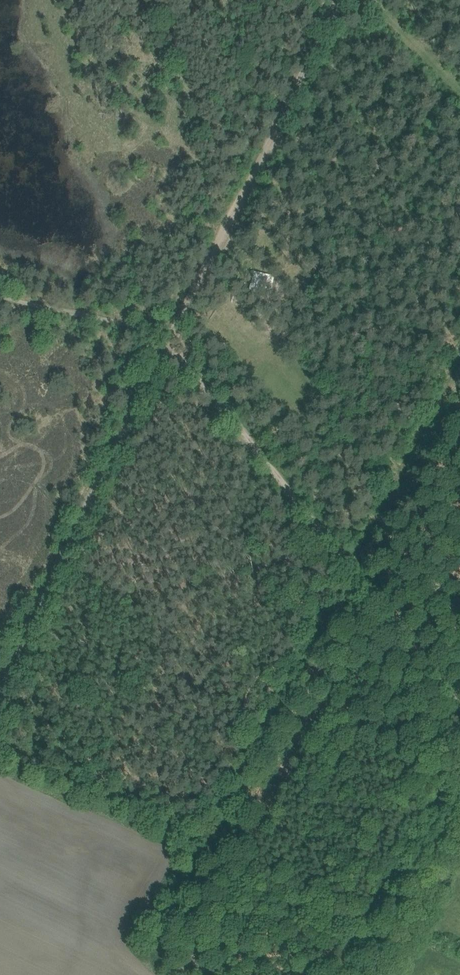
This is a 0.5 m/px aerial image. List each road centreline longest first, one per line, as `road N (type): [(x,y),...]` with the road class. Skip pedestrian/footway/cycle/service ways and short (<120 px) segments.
road 1 (track): [(174,335),(178,352),(459,703)]
road 2 (track): [(0,689),(174,335)]
road 3 (track): [(174,335),(338,0)]
road 4 (track): [(154,974),(141,970),(92,904),(108,830),(0,779)]
road 5 (track): [(459,354),(347,566)]
road 6 (unclassified): [(382,974),(459,841)]
road 7 (track): [(355,0),(459,101)]

